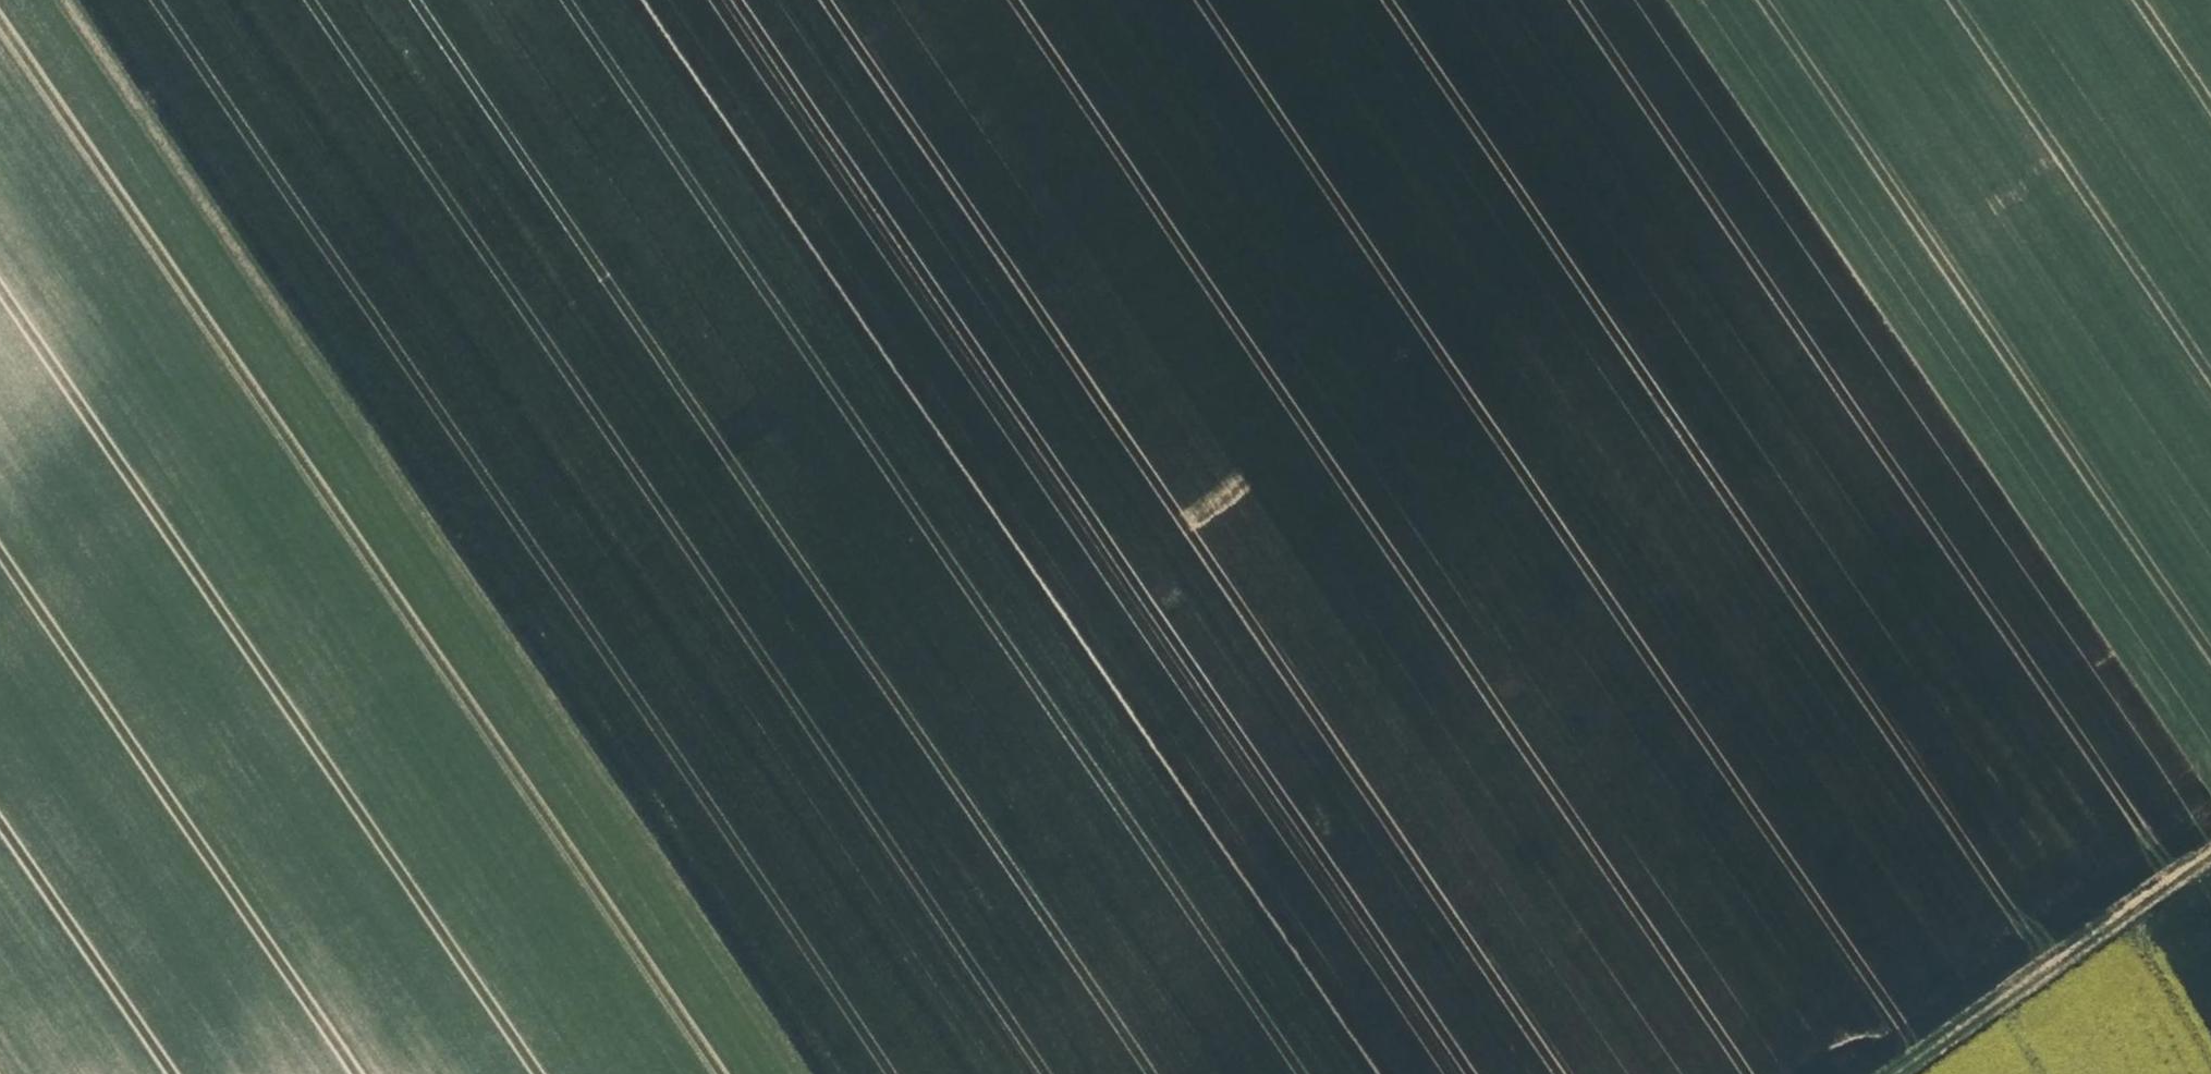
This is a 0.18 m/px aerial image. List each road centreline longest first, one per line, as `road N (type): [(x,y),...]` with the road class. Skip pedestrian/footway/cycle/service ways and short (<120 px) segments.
road 1 (track): [(1899,1073),(2210,853)]

